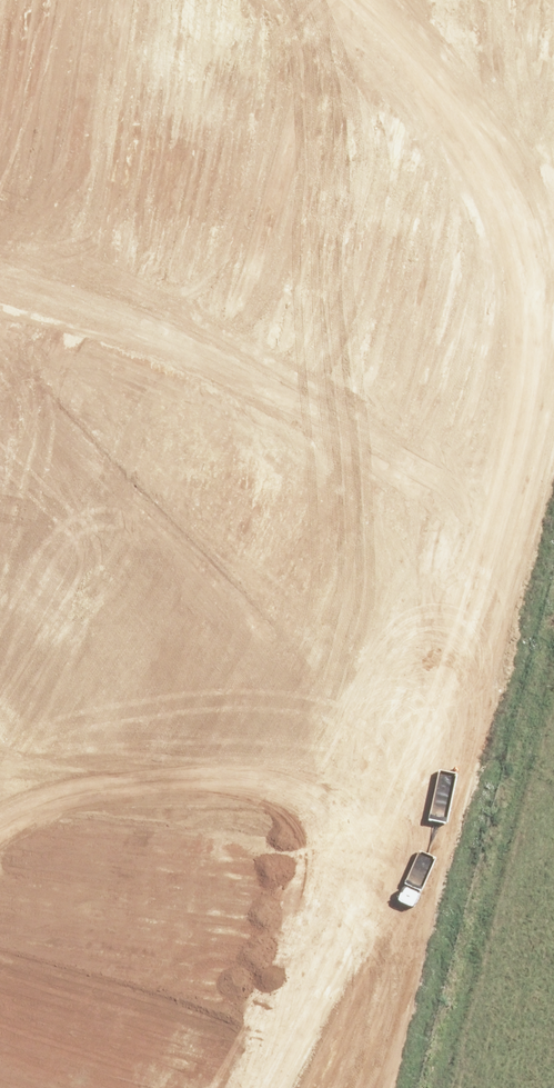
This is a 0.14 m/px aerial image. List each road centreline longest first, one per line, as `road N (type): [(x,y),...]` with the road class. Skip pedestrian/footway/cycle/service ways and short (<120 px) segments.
road 1 (residential): [(421,116),(340,92),(0,54)]
road 2 (residential): [(421,116),(323,513)]
road 3 (residential): [(293,634),(199,1031)]
road 4 (residential): [(0,474),(323,513)]
road 5 (residential): [(293,634),(239,612),(0,583)]
road 6 (residential): [(0,1008),(199,1031)]
road 7 (residential): [(323,513),(293,634)]

